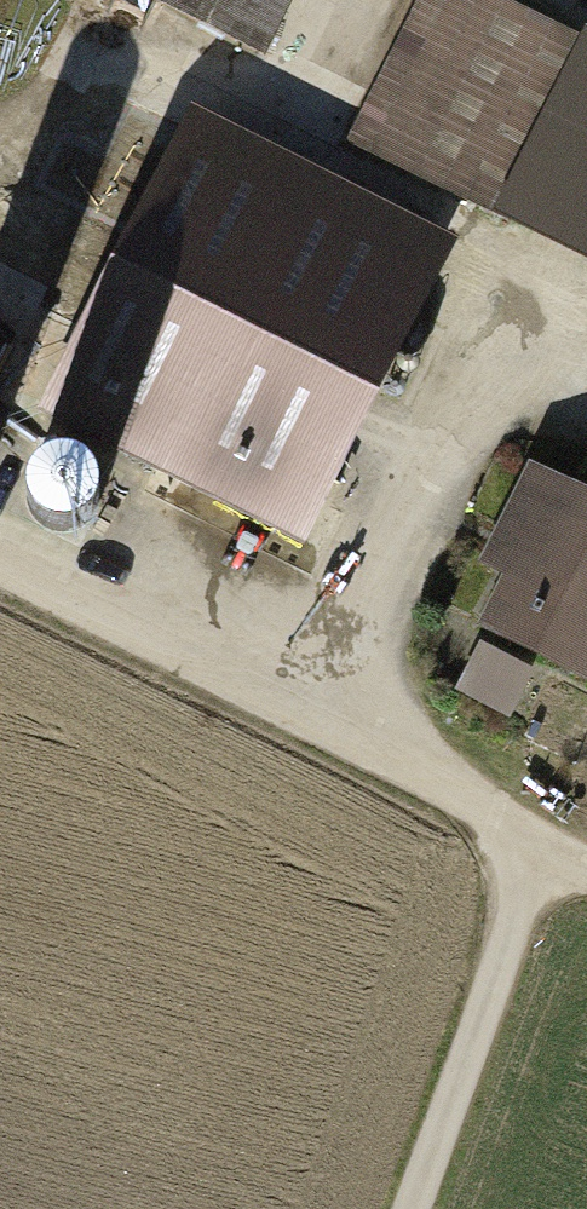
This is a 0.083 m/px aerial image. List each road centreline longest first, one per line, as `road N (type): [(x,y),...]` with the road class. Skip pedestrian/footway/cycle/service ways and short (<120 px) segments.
road 1 (track): [(0,554),(344,721),(542,855)]
road 2 (track): [(410,1208),(542,855)]

